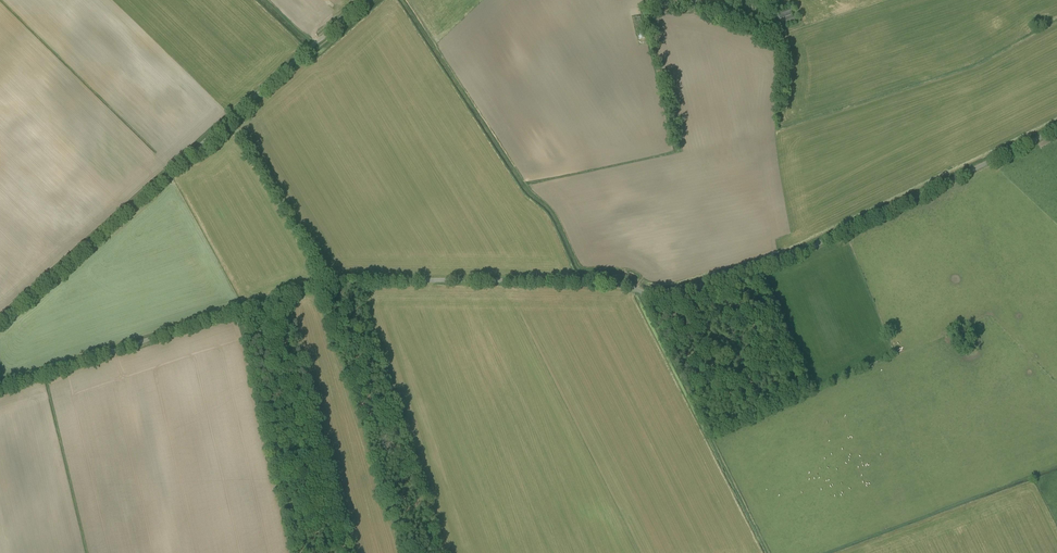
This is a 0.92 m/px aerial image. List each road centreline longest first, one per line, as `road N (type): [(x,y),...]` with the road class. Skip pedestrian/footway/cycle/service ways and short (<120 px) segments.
road 1 (unclassified): [(0,381),(320,279),(612,278),(664,294),(818,245),(1056,130)]
road 2 (unclassified): [(0,317),(364,0)]

